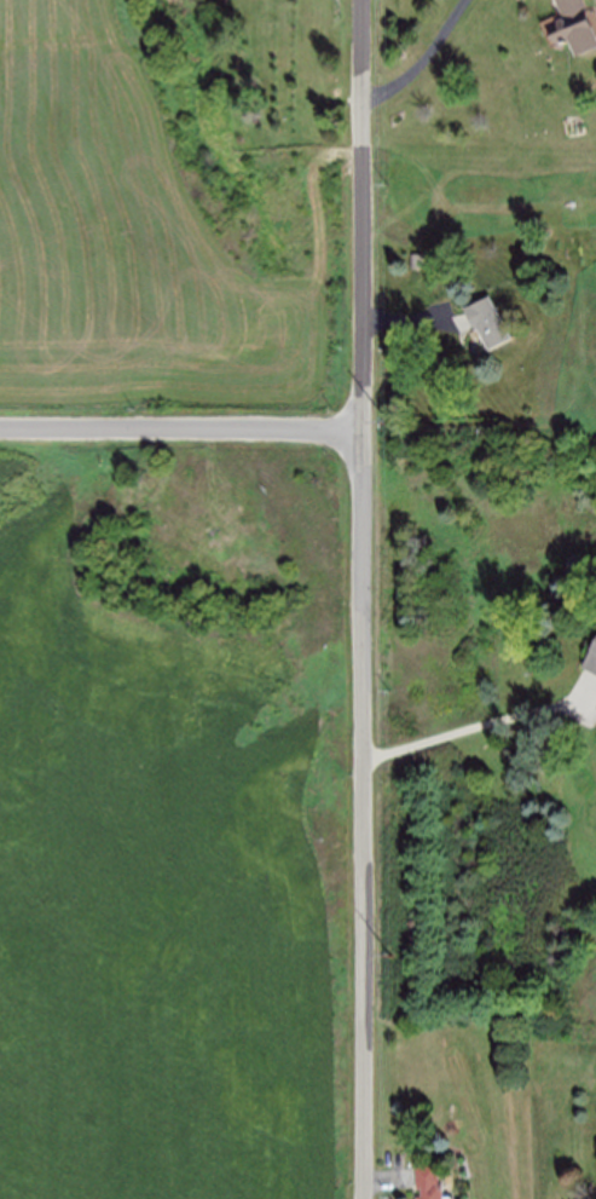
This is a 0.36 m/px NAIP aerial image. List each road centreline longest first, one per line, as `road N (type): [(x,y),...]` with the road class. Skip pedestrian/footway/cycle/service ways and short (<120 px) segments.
road 1 (residential): [(370,0),(366,1198)]
road 2 (residential): [(365,431),(0,430)]

